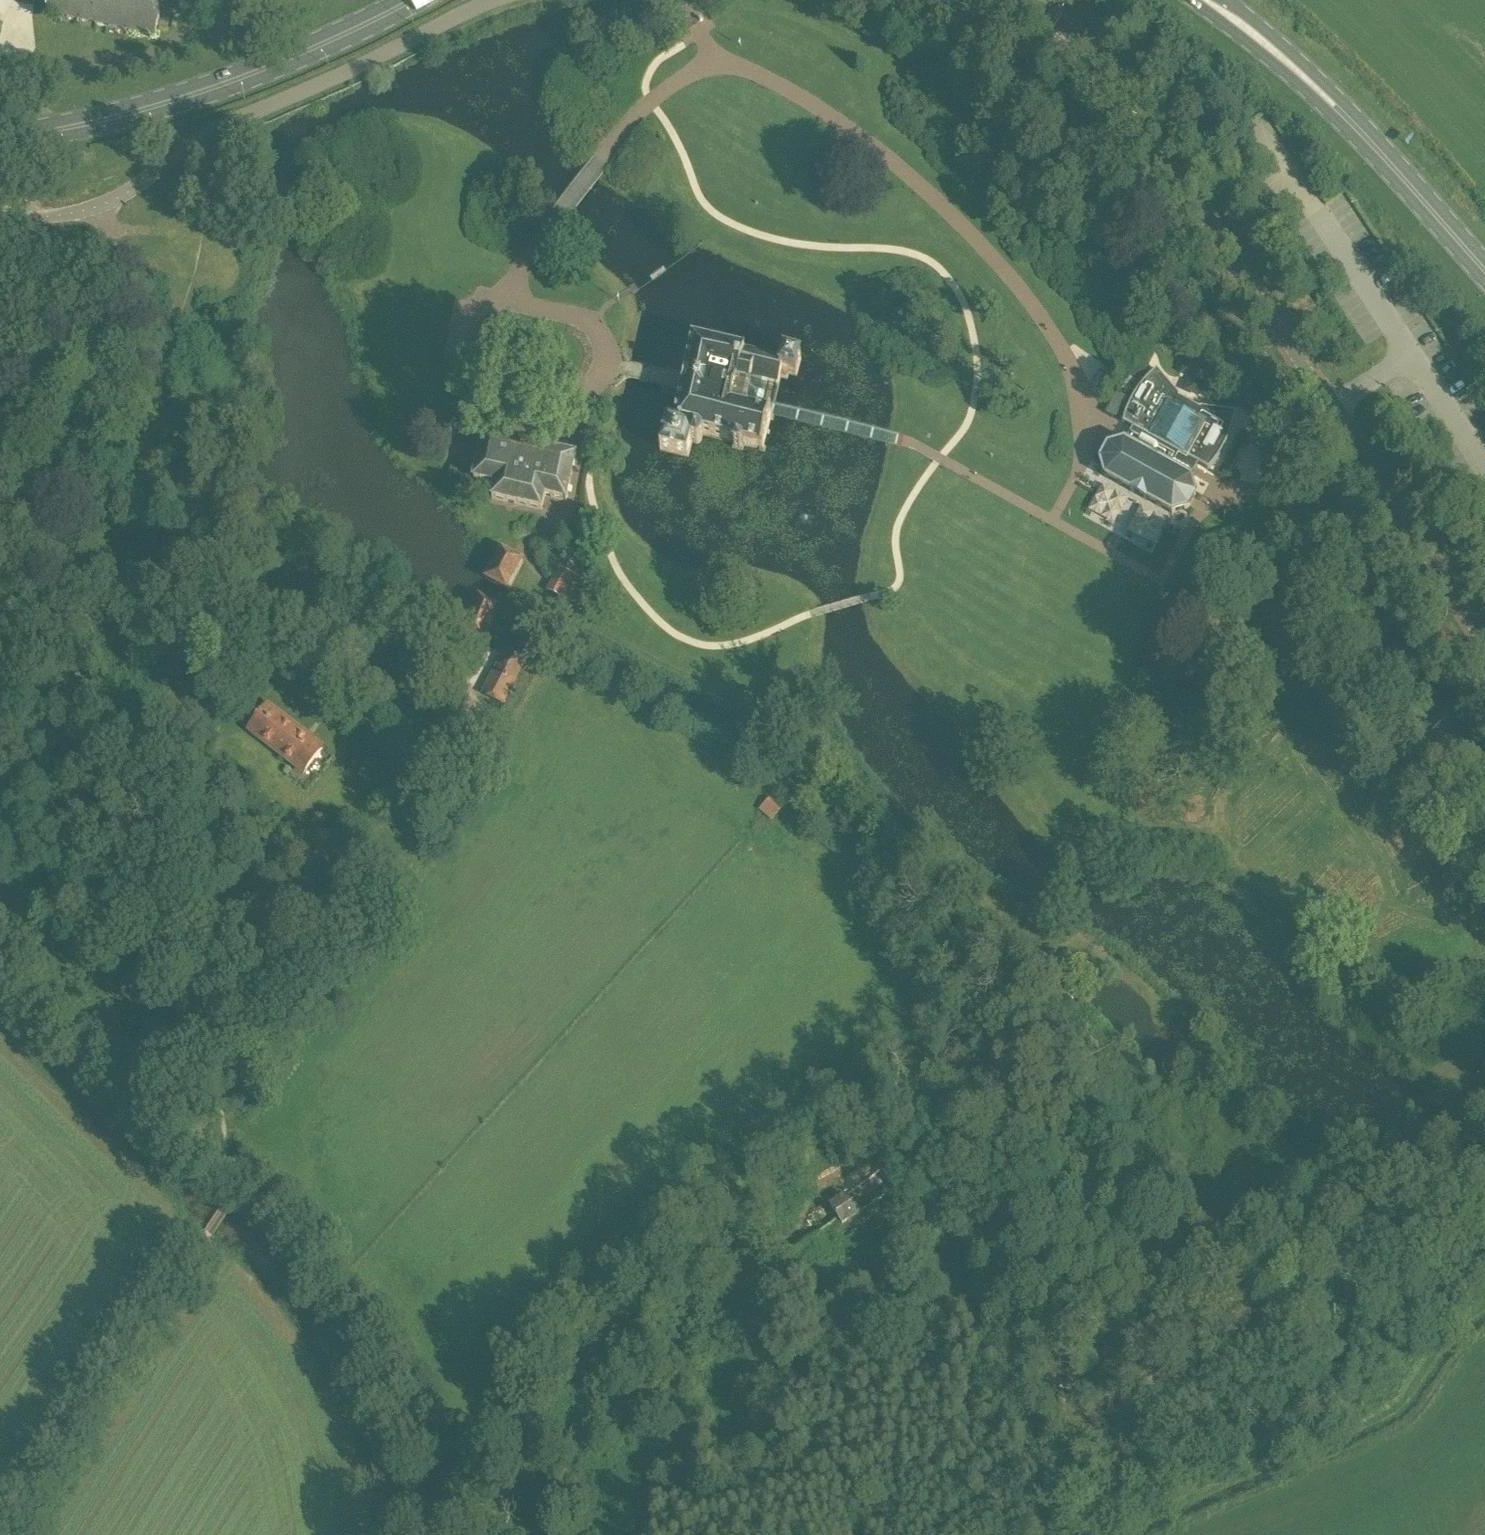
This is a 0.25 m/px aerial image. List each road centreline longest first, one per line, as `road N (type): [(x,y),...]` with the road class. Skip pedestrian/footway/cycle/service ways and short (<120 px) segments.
road 1 (secondary): [(1484,641),(1115,85),(1088,51),(1013,0)]
road 2 (unclassified): [(98,206),(218,127),(490,0)]
road 3 (primary): [(24,137),(151,109),(312,53),(415,0)]
road 4 (primary): [(1484,268),(1338,107),(1213,0)]
road 5 (unclassified): [(98,206),(28,217),(24,137)]

